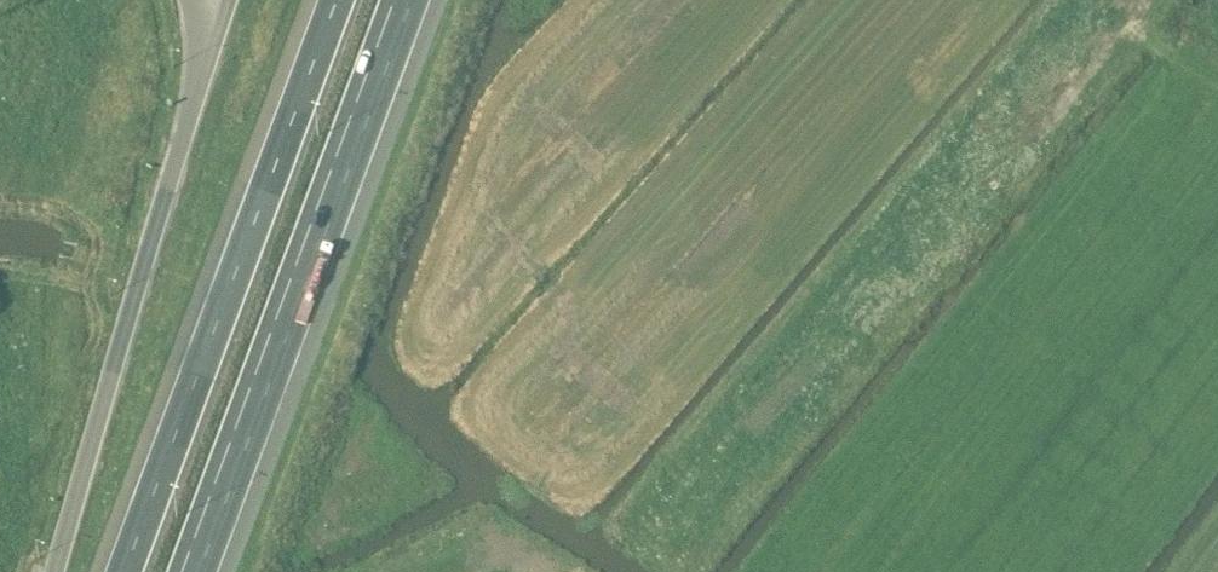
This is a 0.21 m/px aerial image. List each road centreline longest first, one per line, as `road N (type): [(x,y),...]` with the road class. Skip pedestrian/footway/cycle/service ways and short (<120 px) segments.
road 1 (motorway): [(190,571),(402,0)]
road 2 (motorway): [(612,571),(678,279),(715,0)]
road 3 (motorway): [(105,0),(126,74),(115,211),(0,551)]
road 4 (motorway): [(335,0),(190,394)]
road 5 (tertiary): [(0,407),(340,523),(388,556)]
road 6 (motorway): [(221,29),(186,328),(190,394)]
road 7 (motorway): [(190,394),(124,571)]

